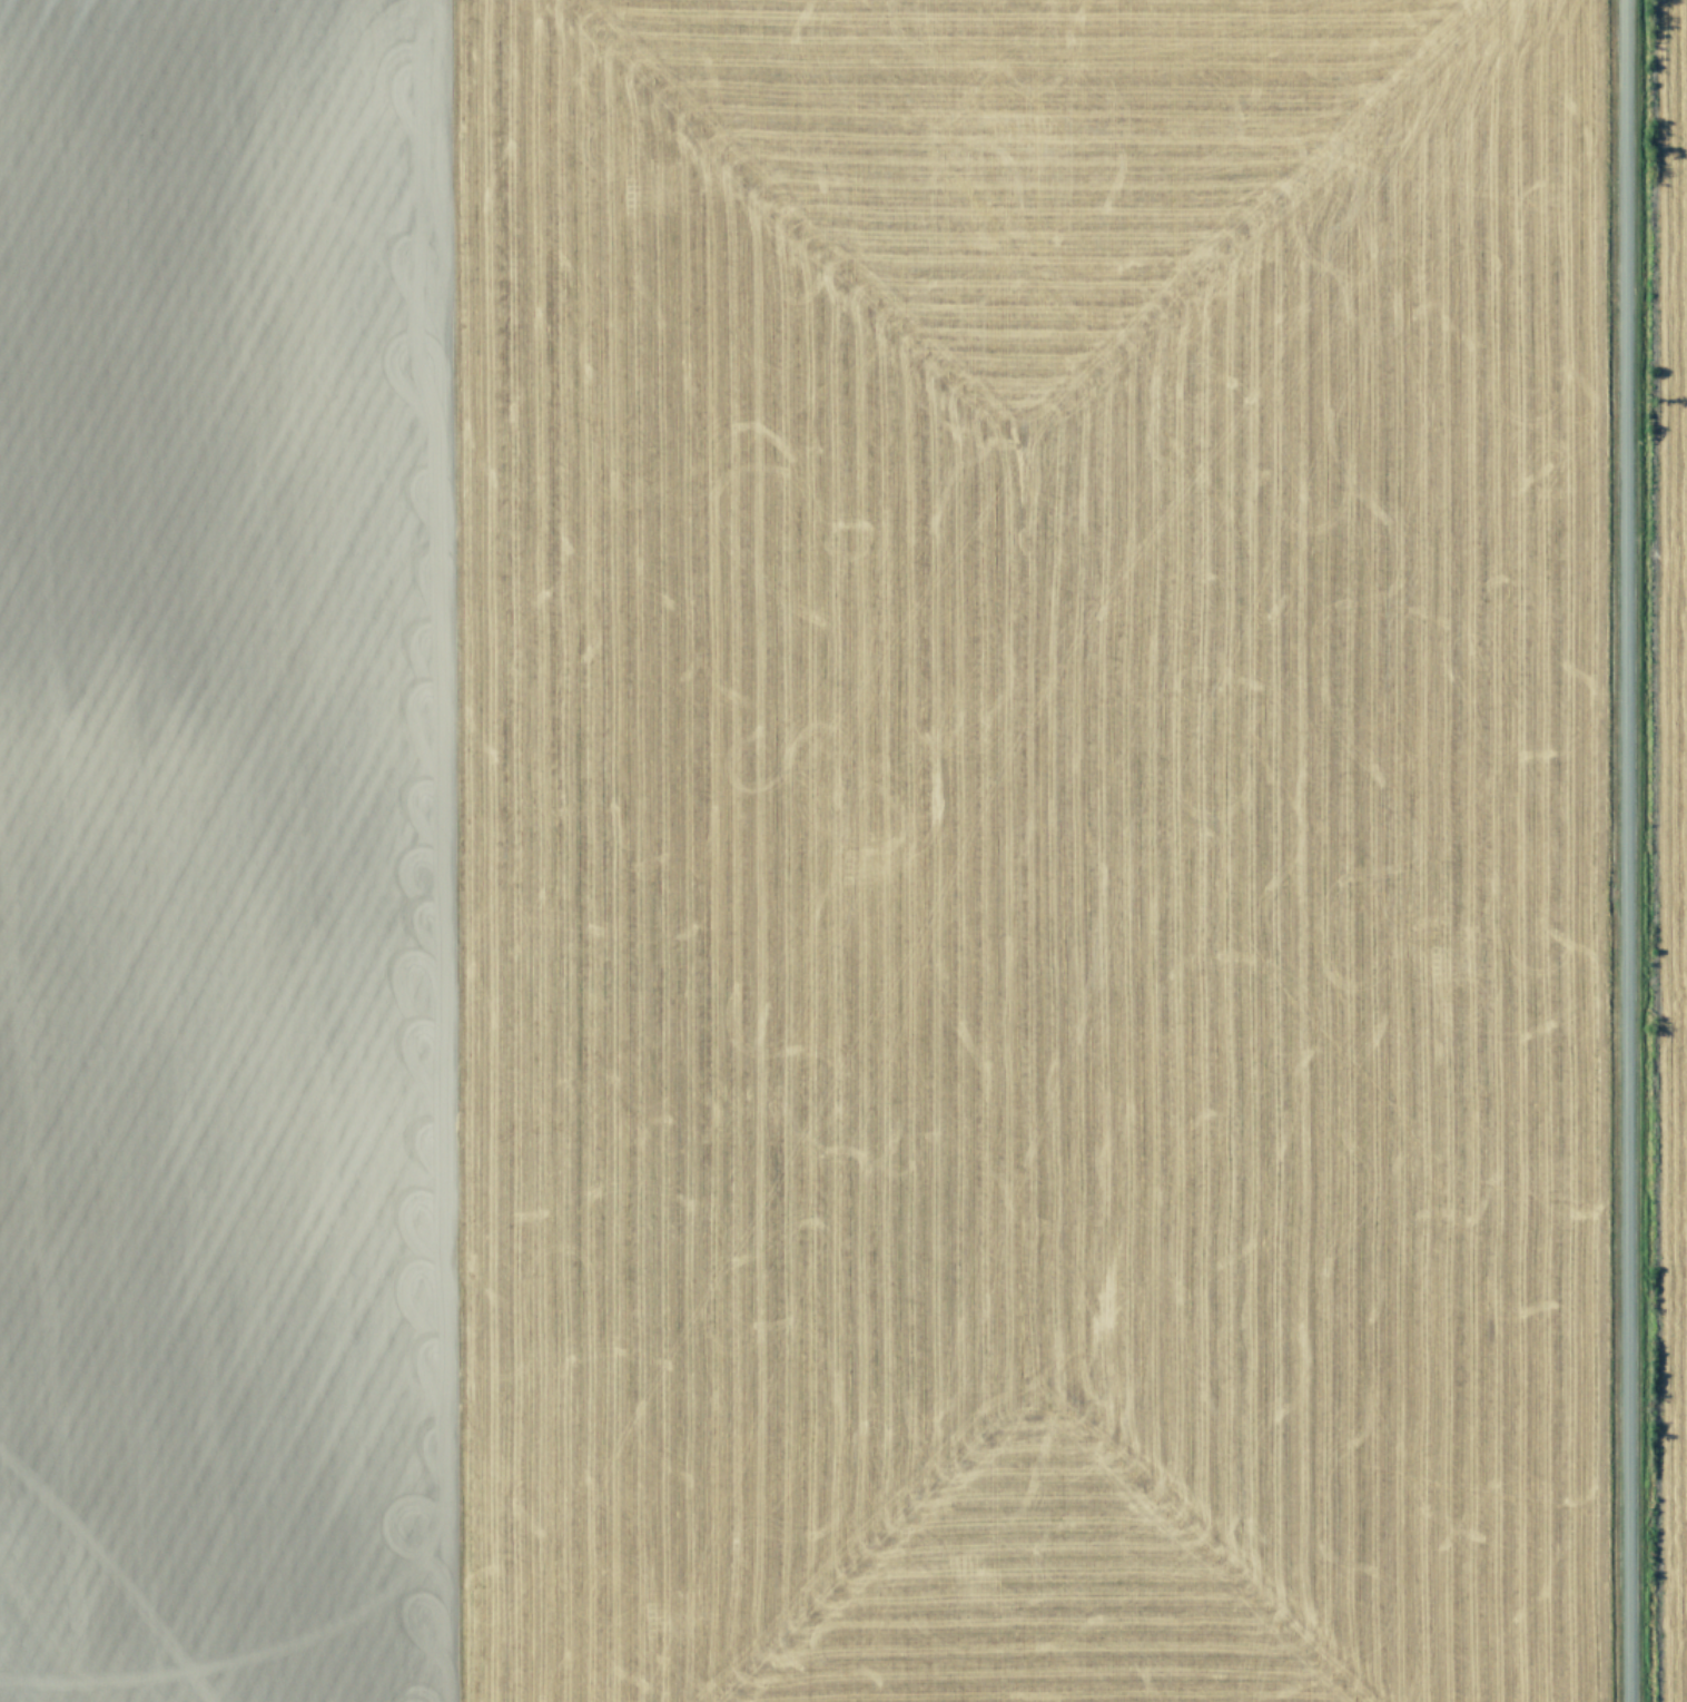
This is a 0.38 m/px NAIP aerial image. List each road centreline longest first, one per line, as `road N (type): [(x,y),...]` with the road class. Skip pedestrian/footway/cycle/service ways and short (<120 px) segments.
road 1 (residential): [(1627,1701),(1622,0)]

